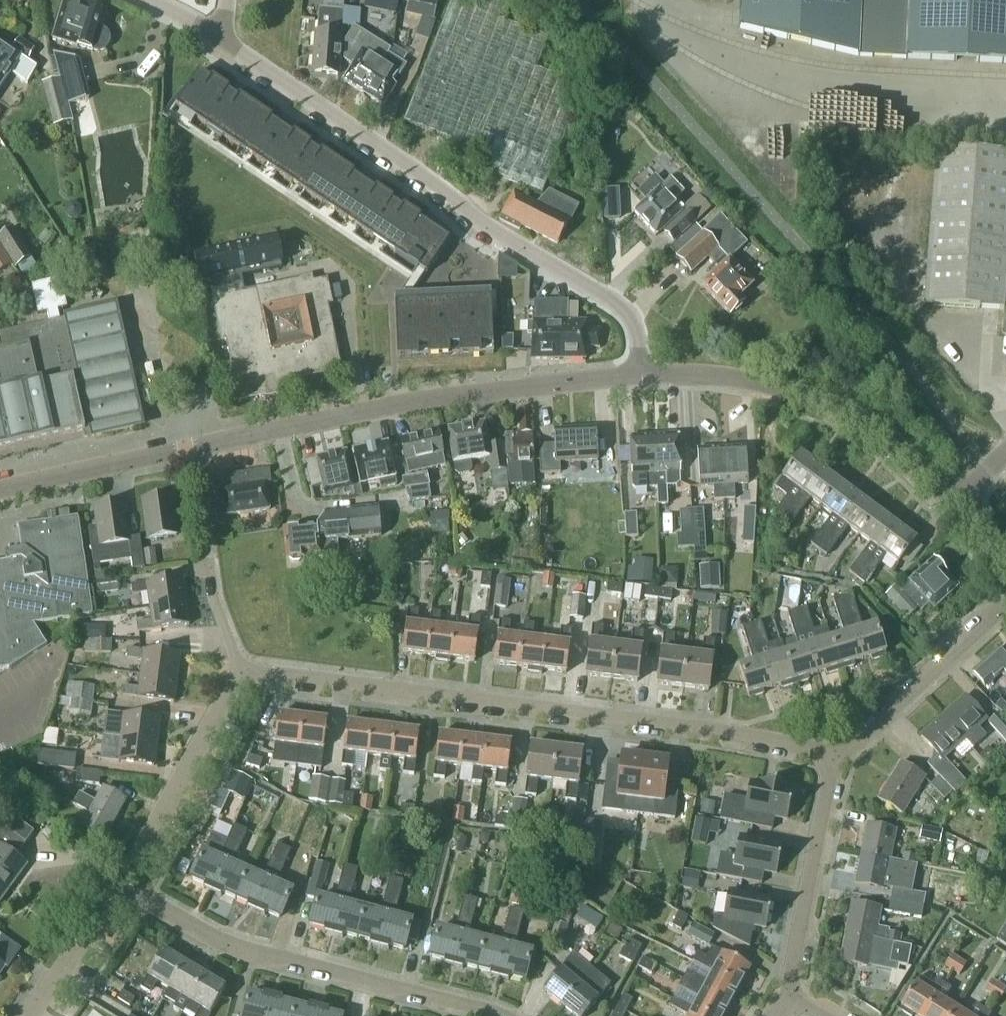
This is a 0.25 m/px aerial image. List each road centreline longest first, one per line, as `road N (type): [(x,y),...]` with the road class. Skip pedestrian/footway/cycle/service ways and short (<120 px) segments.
road 1 (unclassified): [(0,489),(400,404),(640,376)]
road 2 (residential): [(242,666),(738,733),(837,759)]
road 3 (residential): [(640,376),(636,325),(624,308),(479,220),(217,36)]
road 4 (residential): [(496,1015),(232,946),(123,884)]
road 5 (unclassified): [(640,376),(736,378),(849,412),(902,449),(954,503)]
road 6 (residential): [(242,666),(123,884)]
road 7 (residential): [(787,999),(837,759)]
road 8 (residential): [(837,759),(1005,600)]
road 9 (residential): [(123,884),(29,1015)]

